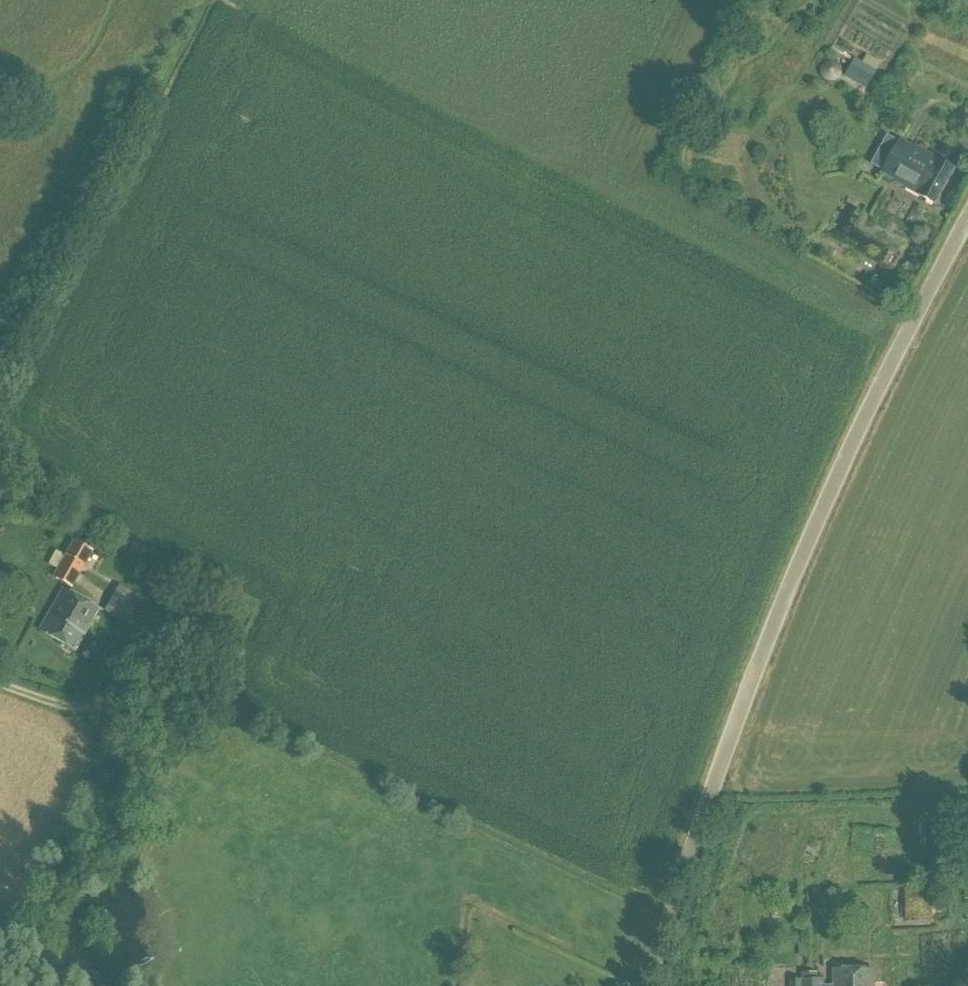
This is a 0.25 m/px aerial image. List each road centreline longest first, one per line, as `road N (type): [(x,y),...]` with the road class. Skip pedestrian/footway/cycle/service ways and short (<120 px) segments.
road 1 (unclassified): [(646,985),(723,752),(787,591),(895,353),(967,220)]

